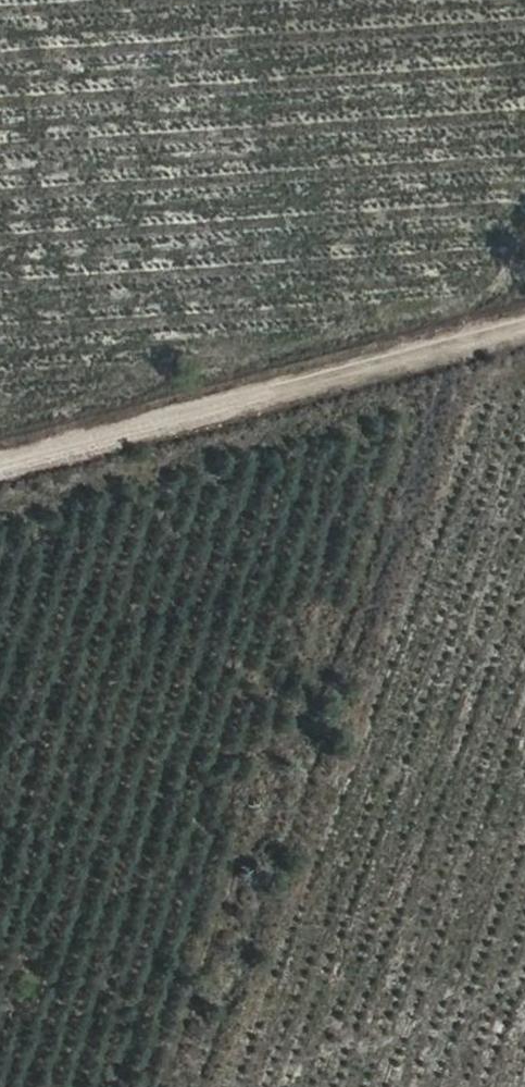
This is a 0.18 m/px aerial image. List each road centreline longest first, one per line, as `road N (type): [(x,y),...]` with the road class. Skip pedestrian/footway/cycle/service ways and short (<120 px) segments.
road 1 (track): [(0,461),(524,324)]

